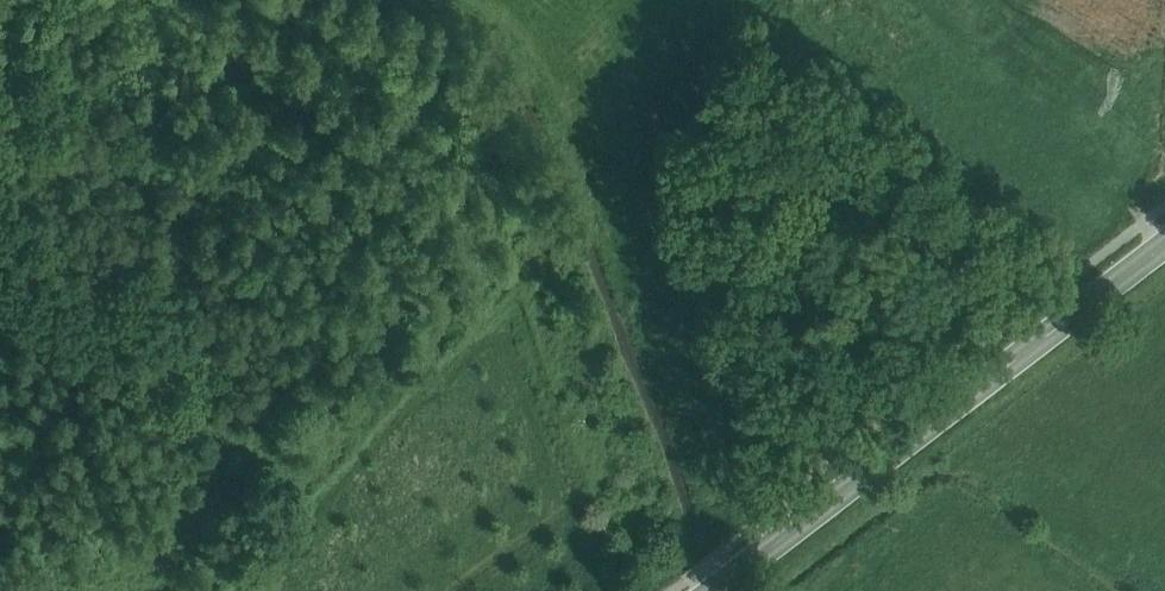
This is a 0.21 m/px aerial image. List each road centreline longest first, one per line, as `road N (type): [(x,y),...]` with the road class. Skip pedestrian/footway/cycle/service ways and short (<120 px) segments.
road 1 (secondary): [(712,590),(1164,242)]

